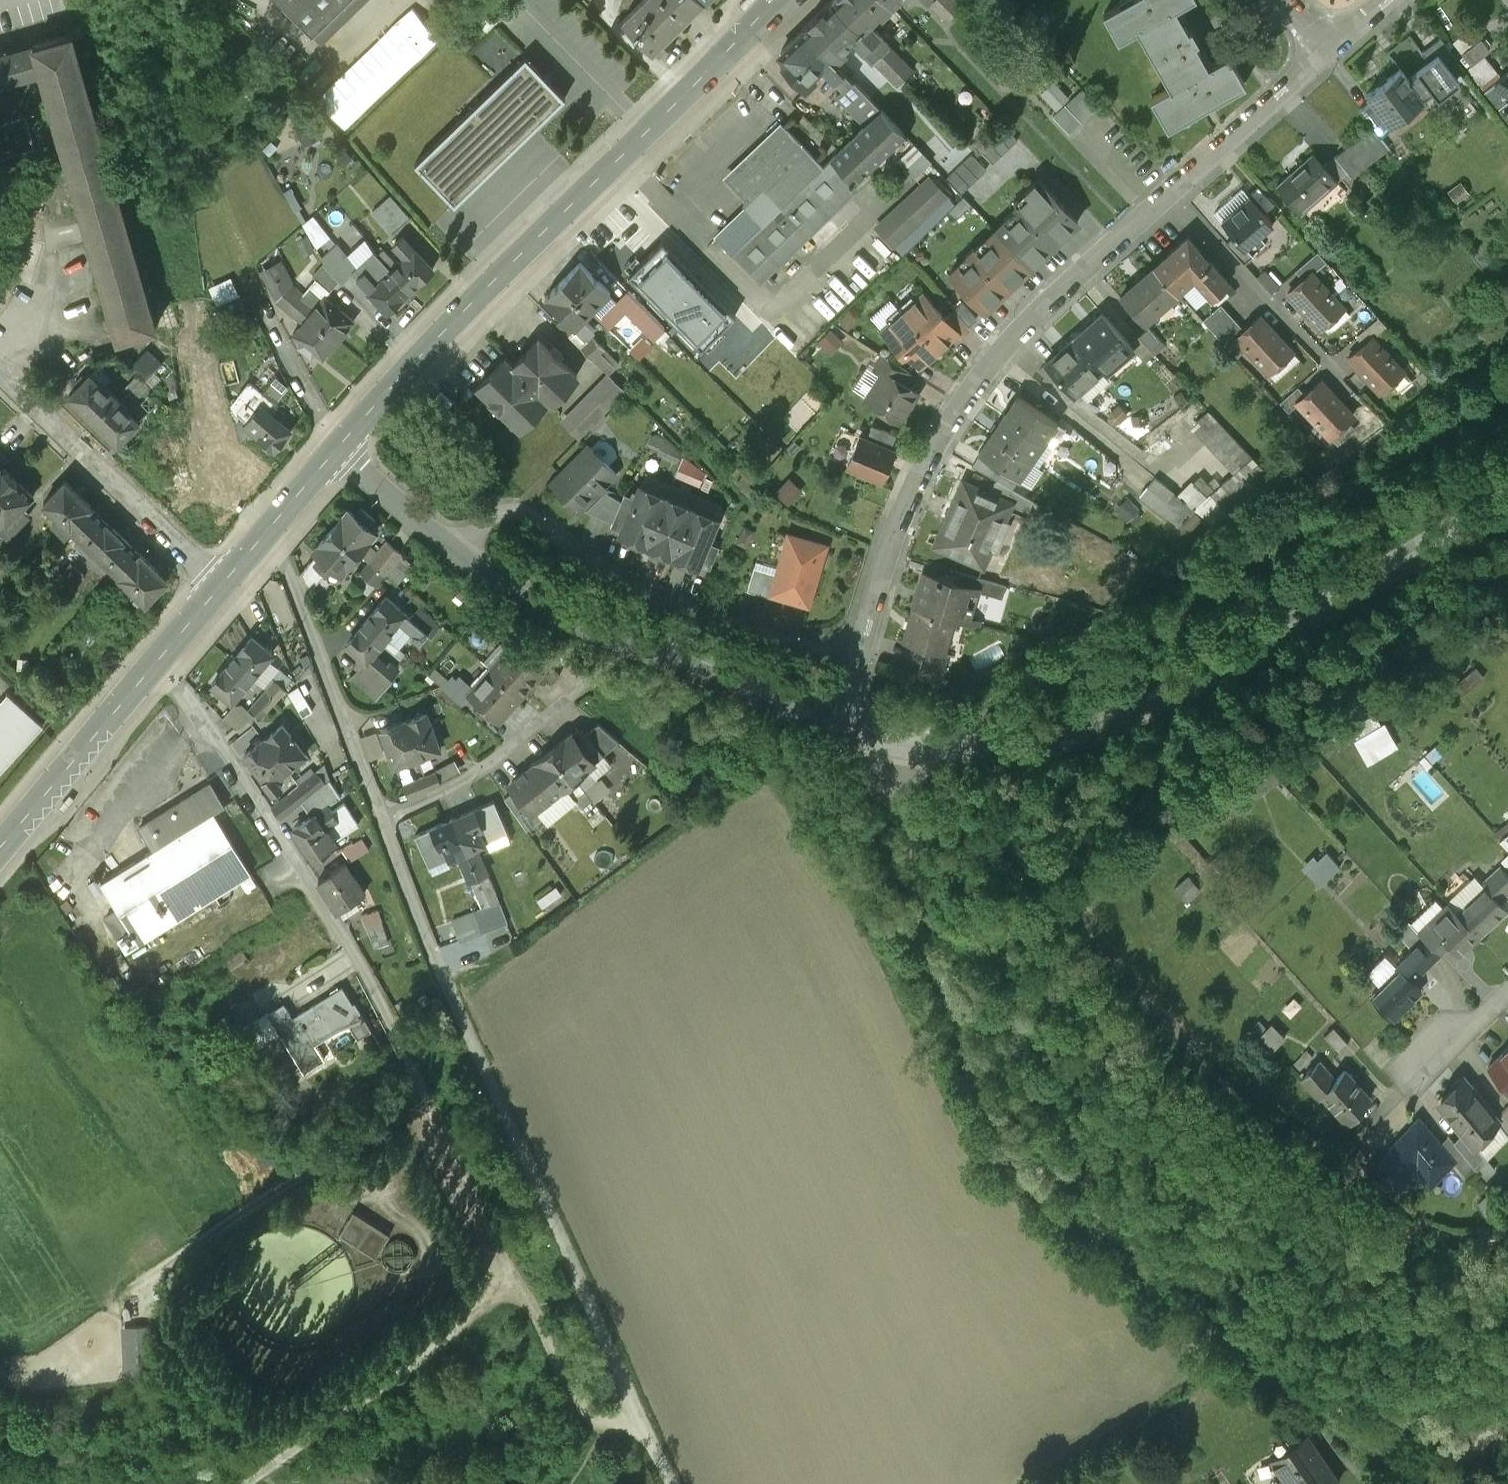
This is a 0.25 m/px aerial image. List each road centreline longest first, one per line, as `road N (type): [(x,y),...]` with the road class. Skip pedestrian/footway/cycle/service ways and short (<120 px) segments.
road 1 (residential): [(855,654),(907,490),(947,415),(1003,349),(1319,52)]
road 2 (residential): [(378,816),(671,1483)]
road 3 (residential): [(834,726),(909,742),(1043,735),(1199,686),(1507,514)]
road 4 (tertiary): [(339,450),(520,254),(782,0)]
road 5 (residential): [(855,654),(679,600),(518,525),(447,543)]
road 6 (residential): [(447,543),(520,600),(834,726)]
road 7 (track): [(242,1483),(523,1284)]
road 8 (tertiary): [(0,848),(221,588)]
road 9 (residential): [(0,373),(221,588)]
road 10 (residential): [(266,533),(378,816)]
road 11 (track): [(475,1204),(578,1402),(609,1432),(633,1403)]
road 12 (residential): [(580,696),(471,778),(378,816)]
road 13 (track): [(426,1098),(255,1206)]
road 14 (residential): [(339,450),(447,543)]

